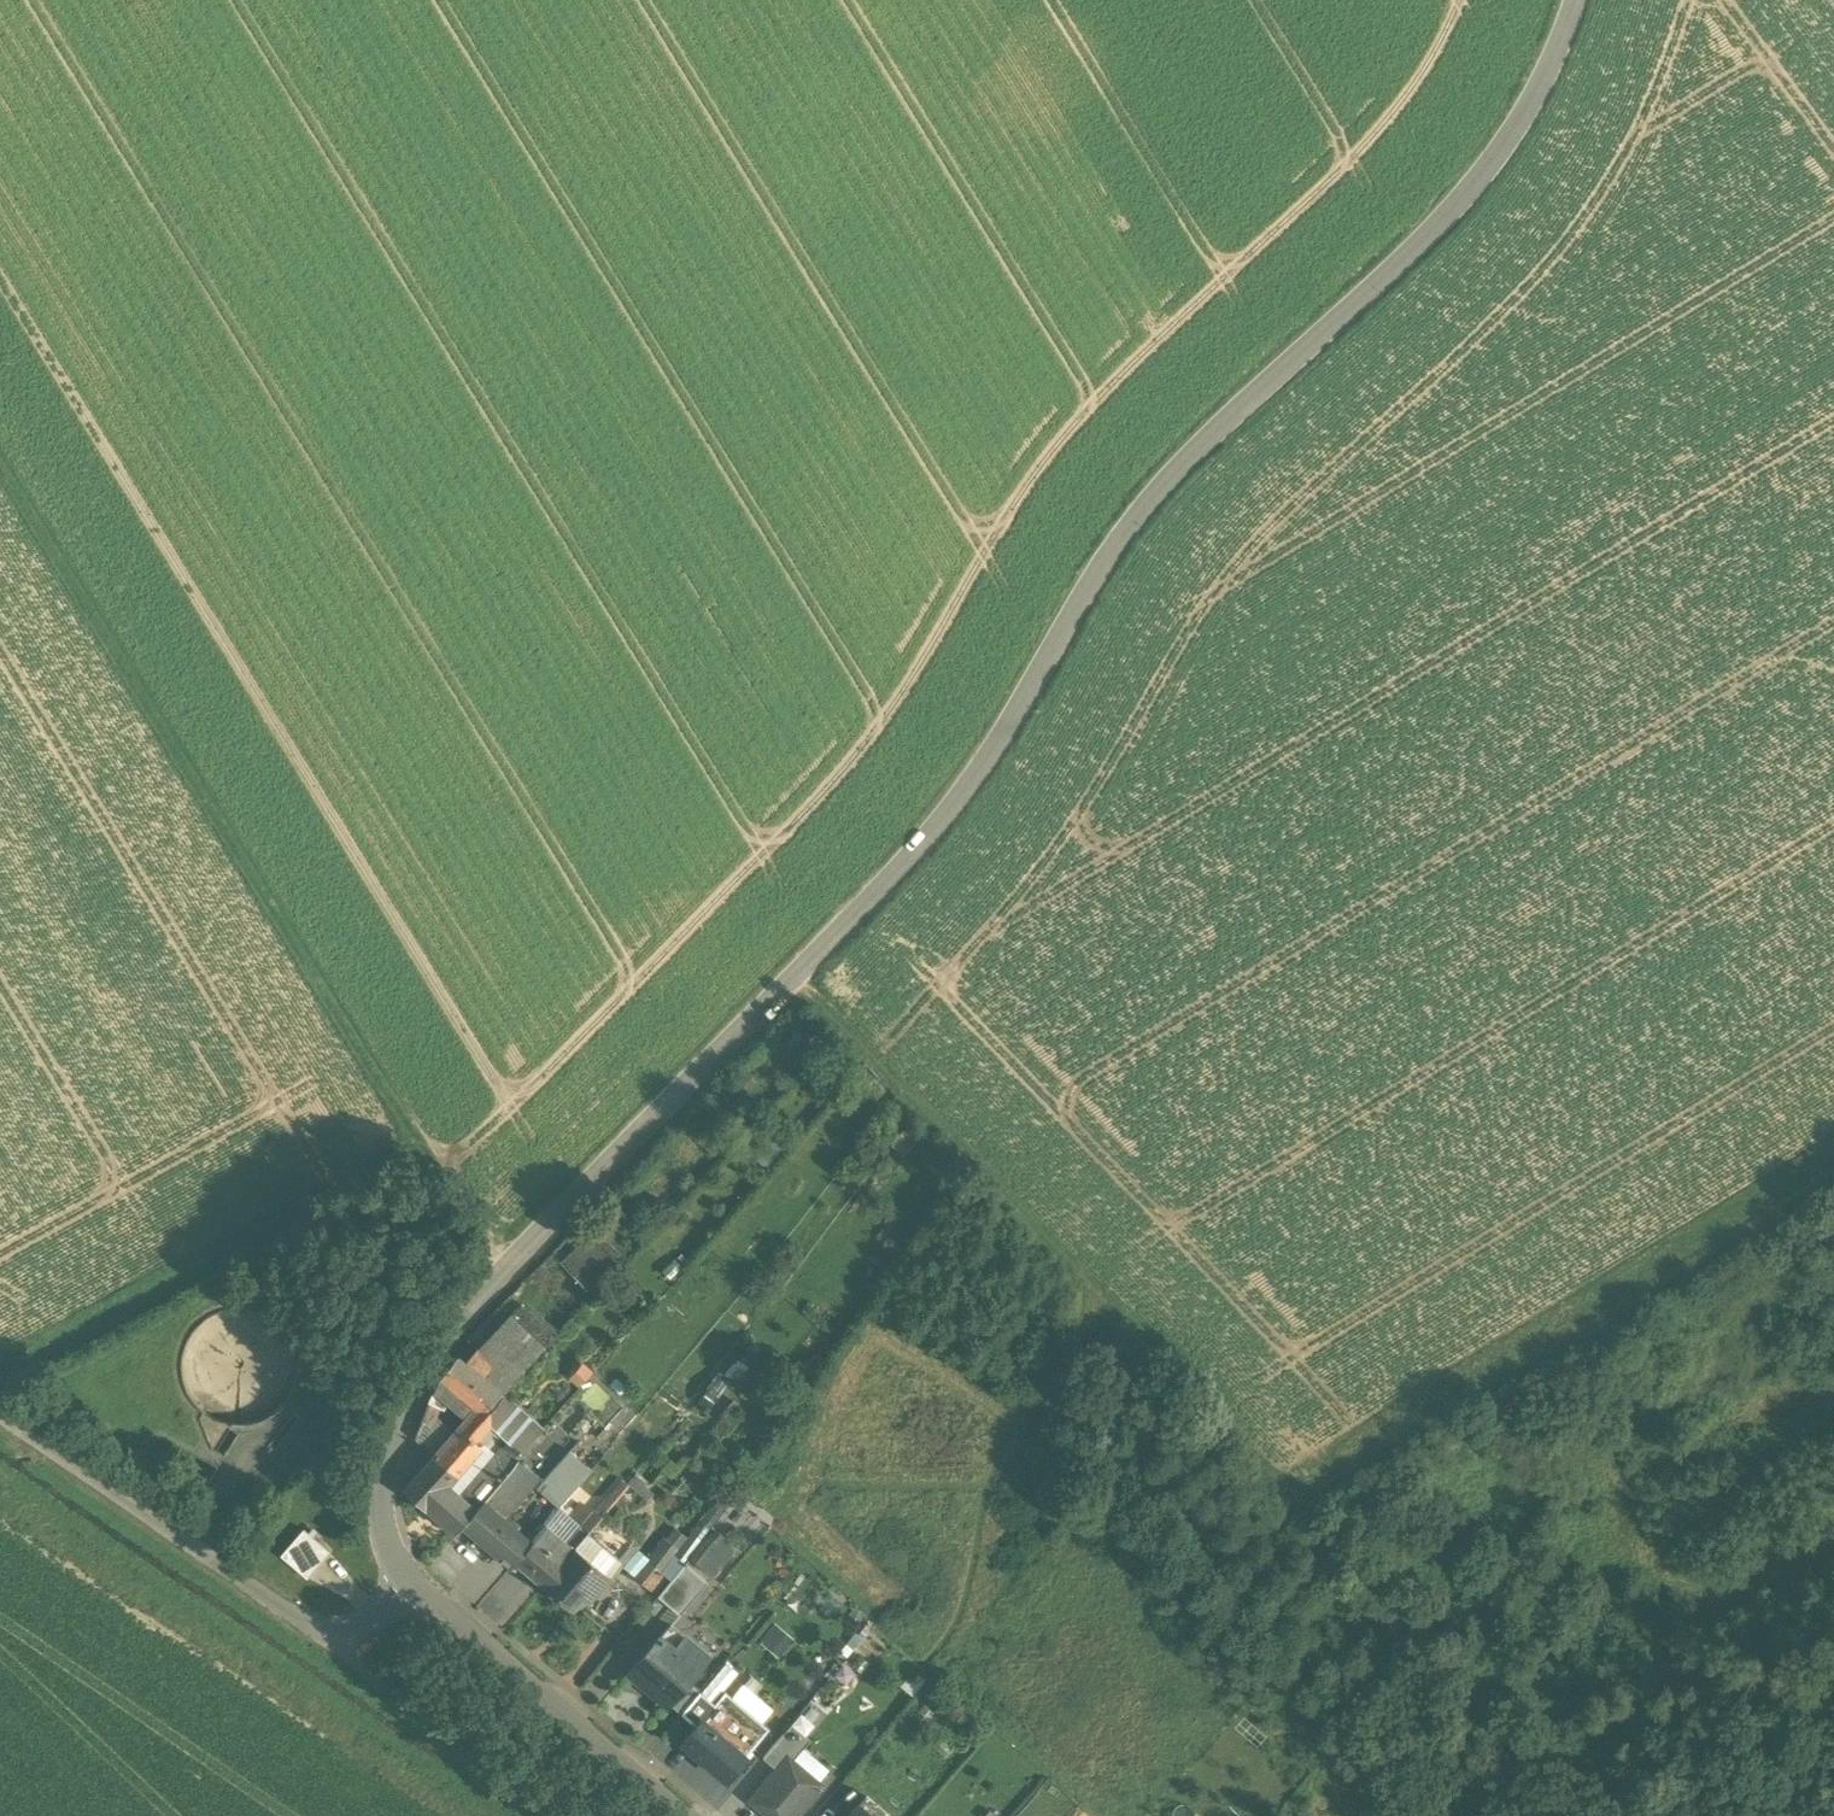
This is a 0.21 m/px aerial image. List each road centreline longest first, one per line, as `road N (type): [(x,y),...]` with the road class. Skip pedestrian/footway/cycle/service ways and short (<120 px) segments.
road 1 (track): [(798,974),(1313,1507),(1833,1196)]
road 2 (unclassified): [(798,974),(927,840),(994,751),(1104,557),(1171,475),(1482,177),(1525,113),(1574,0)]
road 3 (track): [(506,1282),(387,1101),(0,459)]
road 4 (residential): [(412,1592),(388,1564),(377,1503),(385,1449),(414,1378),(798,974)]
road 5 (unclassified): [(0,1411),(303,1618),(351,1621),(412,1592)]
road 6 (residential): [(674,1815),(412,1592)]
road 7 (track): [(330,1625),(344,1654),(583,1815)]

